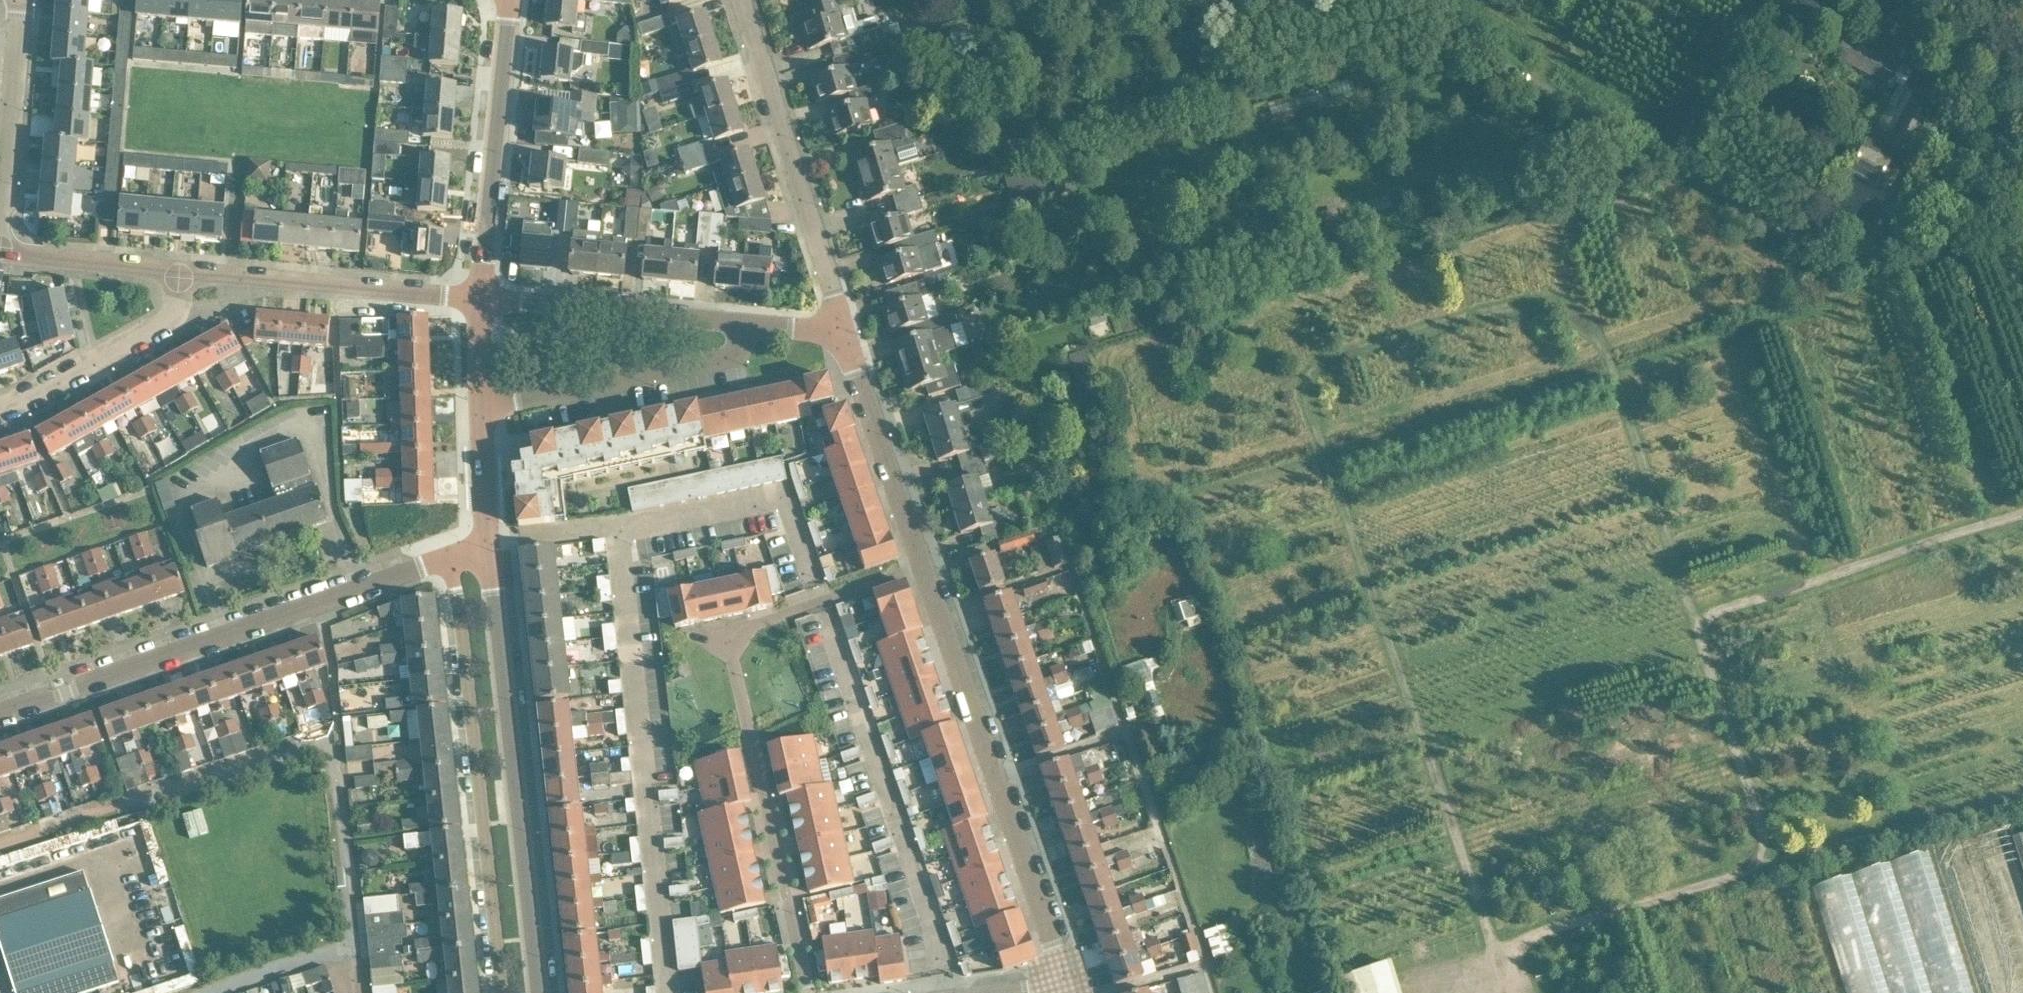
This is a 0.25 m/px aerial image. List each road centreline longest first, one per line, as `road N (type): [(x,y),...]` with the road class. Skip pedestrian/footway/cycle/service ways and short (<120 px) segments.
road 1 (unclassified): [(2022,215),(1871,252),(1817,246),(1399,0)]
road 2 (residential): [(921,566),(750,625),(735,655),(804,992)]
road 3 (residential): [(0,711),(446,558)]
road 4 (tertiary): [(538,992),(490,544)]
road 5 (residential): [(503,992),(460,603),(446,558)]
road 6 (residential): [(1062,974),(921,566)]
road 7 (residential): [(845,335),(741,0)]
road 8 (tertiary): [(481,299),(510,0)]
road 9 (residential): [(481,299),(183,272)]
road 10 (residential): [(482,407),(729,357),(755,328)]
road 11 (residential): [(755,328),(481,299)]
road 12 (residential): [(183,272),(169,323),(0,411)]
road 13 (residential): [(921,566),(845,335)]
road 14 (residential): [(0,237),(20,0)]
road 15 (residential): [(183,272),(0,252)]
road 16 (tertiary): [(490,544),(482,407)]
road 17 (residential): [(1062,974),(941,992)]

